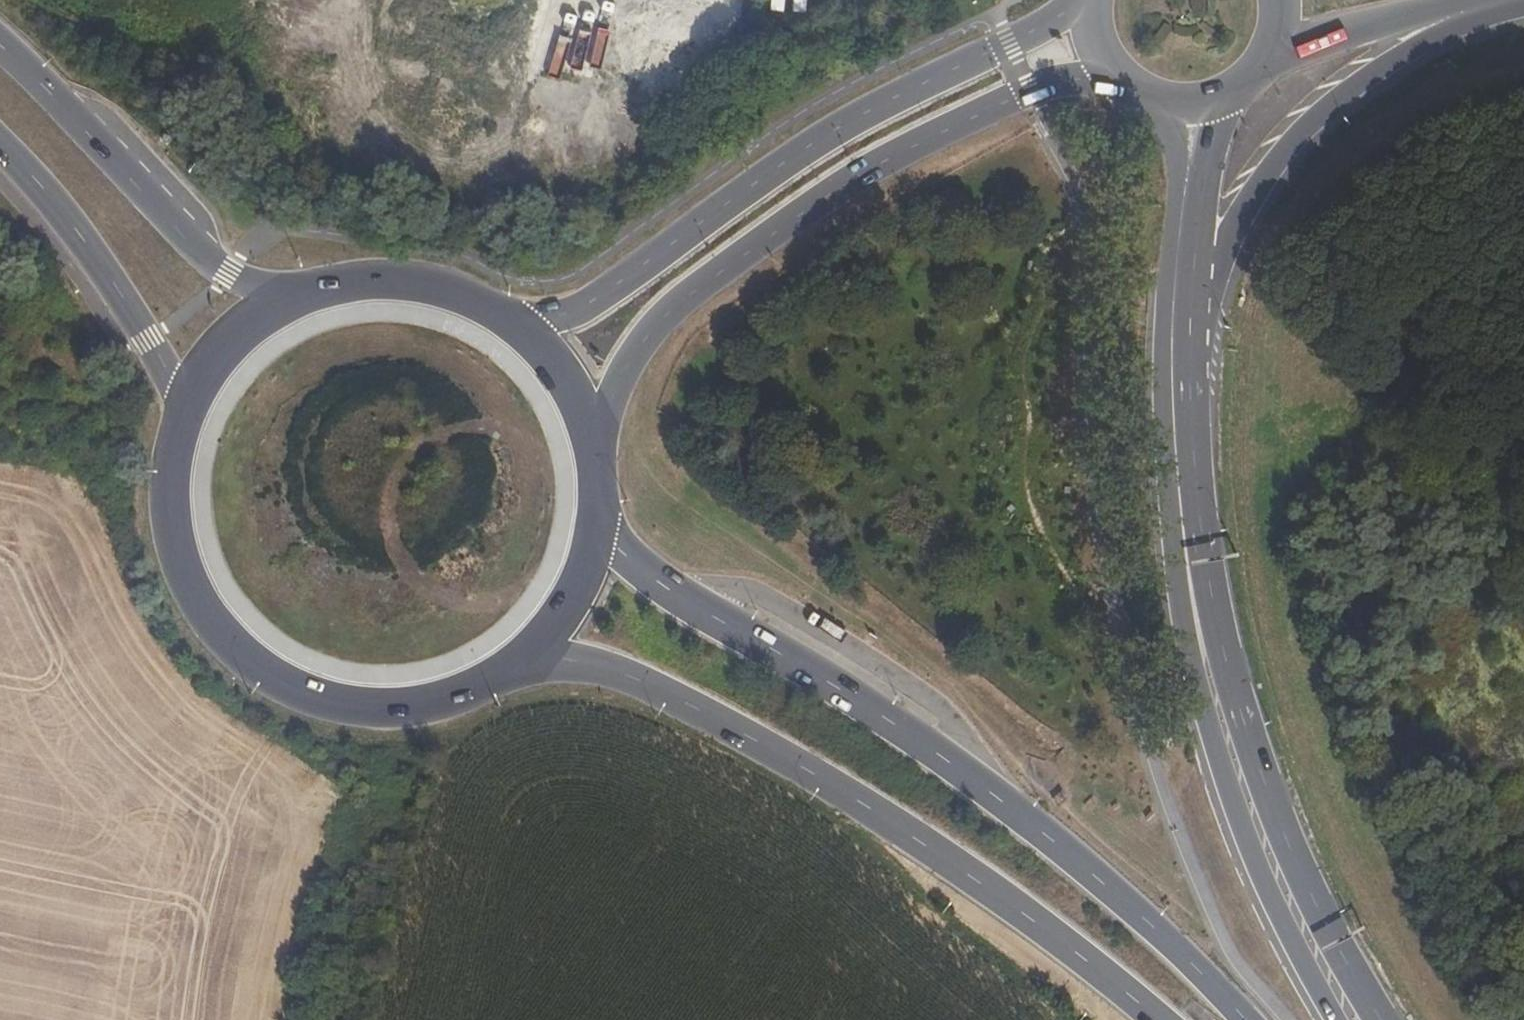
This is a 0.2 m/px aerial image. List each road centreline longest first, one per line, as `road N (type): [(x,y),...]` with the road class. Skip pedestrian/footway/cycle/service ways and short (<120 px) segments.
road 1 (primary): [(1244,1019),(1049,841),(856,703),(661,591),(589,535)]
road 2 (primary): [(514,654),(609,672),(820,778),(1039,923),(1155,1019)]
road 3 (secondary): [(590,452),(631,360),(669,316),(912,147),(1024,91),(1142,85)]
road 4 (secondary): [(1089,0),(1004,53),(840,132),(598,306),(516,327)]
road 5 (motorway): [(1181,472),(1224,309),(1274,176),(1369,95),(1503,0)]
road 6 (primary): [(189,390),(172,441),(167,507),(182,572),(216,629),(267,672),(328,698),(395,704),(450,693),(514,654)]
road 7 (primary): [(292,297),(229,272),(185,235),(0,50)]
road 8 (secondary): [(1256,826),(1194,603),(1181,472)]
road 9 (track): [(331,1019),(395,704)]
road 10 (primary): [(0,141),(86,243),(189,390)]
road 11 (secondary): [(1181,472),(1188,207)]
road 12 (primary): [(516,327),(466,296),(409,280),(349,280),(292,297)]
road 13 (secondary): [(1382,1019),(1256,826)]
road 14 (motorway): [(1267,42),(1488,0)]
road 15 (tertiary): [(1256,826),(1358,1019)]
road 16 (primary): [(590,452),(564,383),(516,327)]
road 17 (primary): [(514,654),(541,632),(571,587),(589,535)]
road 18 (primary): [(292,297),(239,331),(189,390)]
road 19 (secondary): [(1188,207),(1227,86)]

